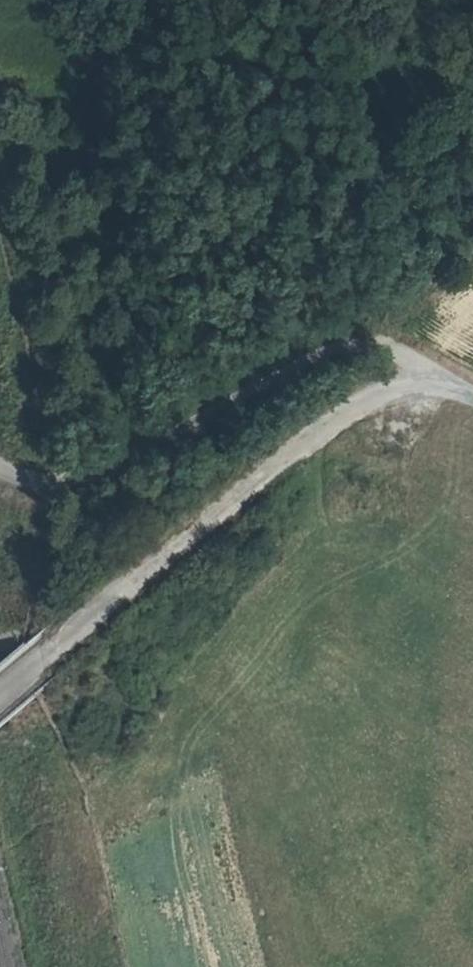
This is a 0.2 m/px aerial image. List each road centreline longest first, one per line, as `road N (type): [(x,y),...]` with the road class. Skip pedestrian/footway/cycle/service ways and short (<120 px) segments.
road 1 (unclassified): [(0,694),(360,406),(416,383),(472,396)]
road 2 (track): [(416,383),(399,356),(357,344),(323,354),(104,471),(70,482),(0,470)]

